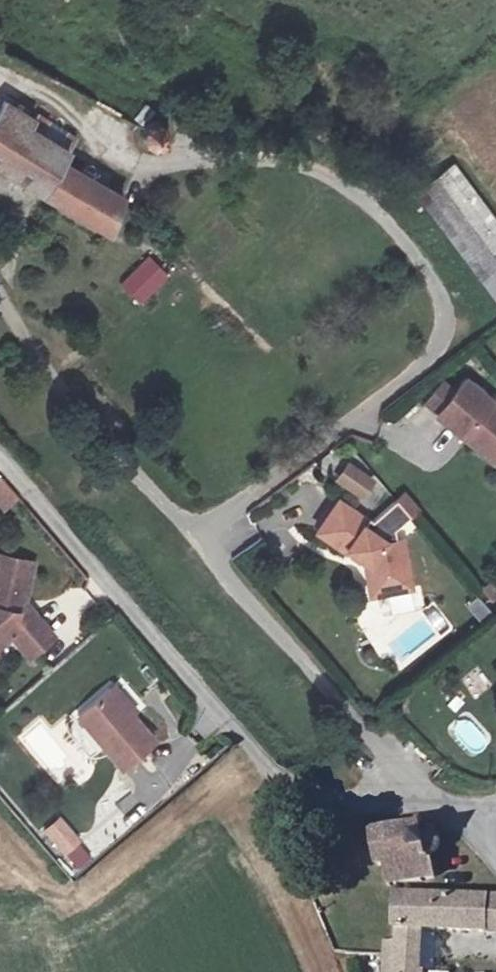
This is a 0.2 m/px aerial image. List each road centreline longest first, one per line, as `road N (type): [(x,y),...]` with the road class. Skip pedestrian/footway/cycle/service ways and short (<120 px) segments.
road 1 (unclassified): [(0,470),(284,781),(353,797),(405,788)]

